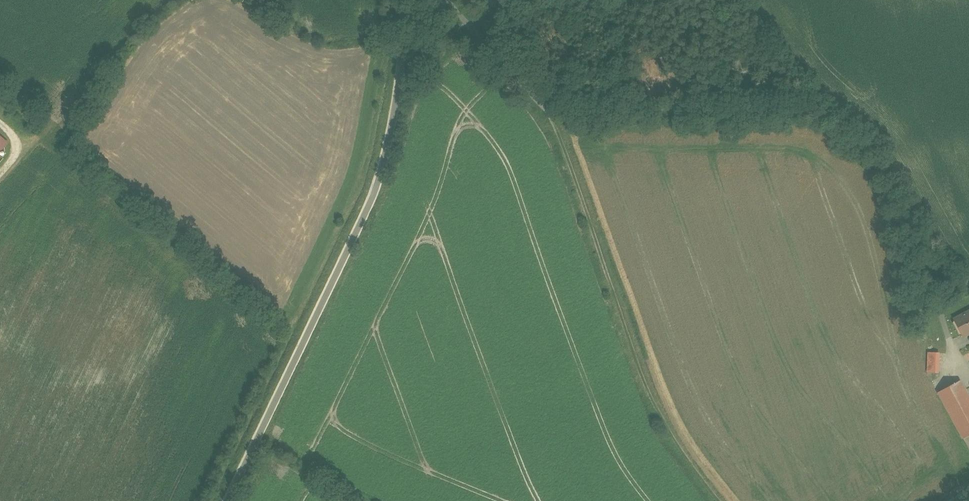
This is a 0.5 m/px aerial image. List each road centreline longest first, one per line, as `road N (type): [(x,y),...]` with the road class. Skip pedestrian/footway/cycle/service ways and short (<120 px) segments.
road 1 (unclassified): [(407,0),(393,123),(375,196),(227,500)]
road 2 (track): [(718,500),(662,419),(550,110)]
road 3 (unclassified): [(550,110),(485,32),(442,0)]

